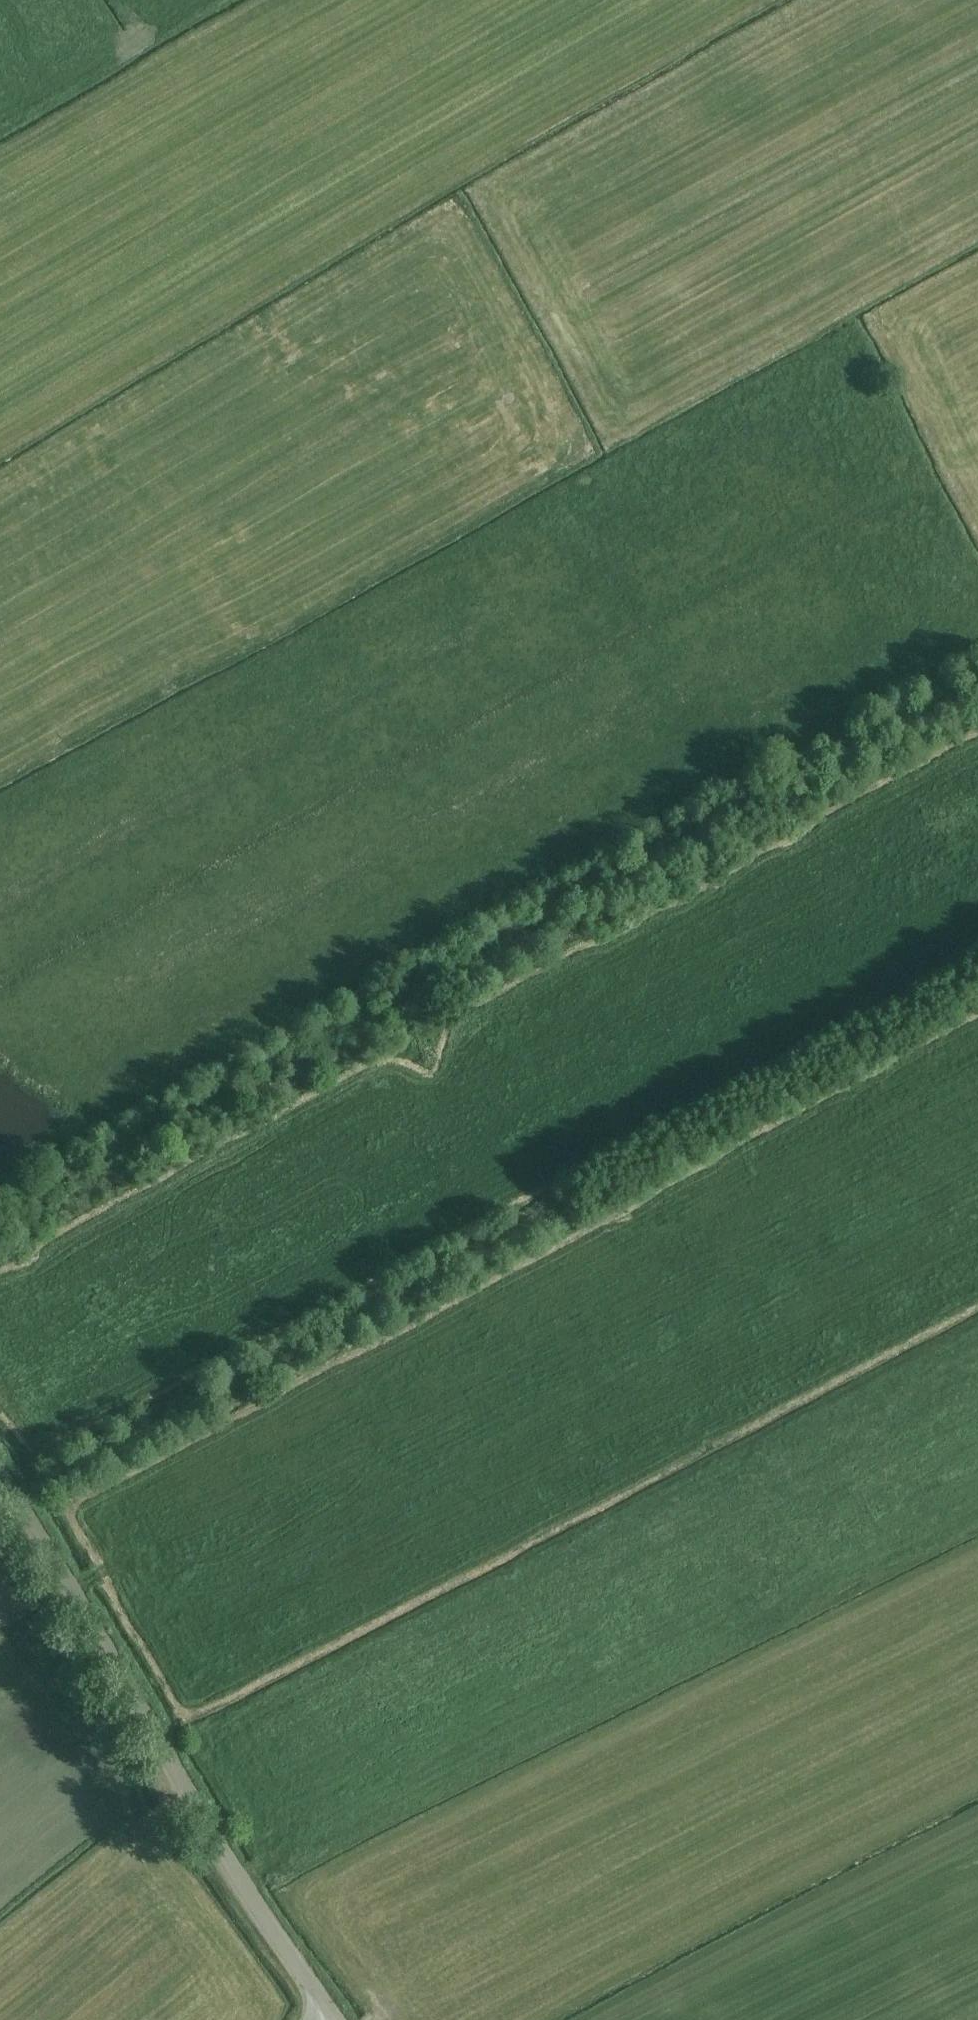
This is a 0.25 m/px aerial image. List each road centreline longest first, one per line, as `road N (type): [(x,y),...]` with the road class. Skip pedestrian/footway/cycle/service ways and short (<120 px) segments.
road 1 (unclassified): [(332,2017),(249,1896),(0,1476)]

